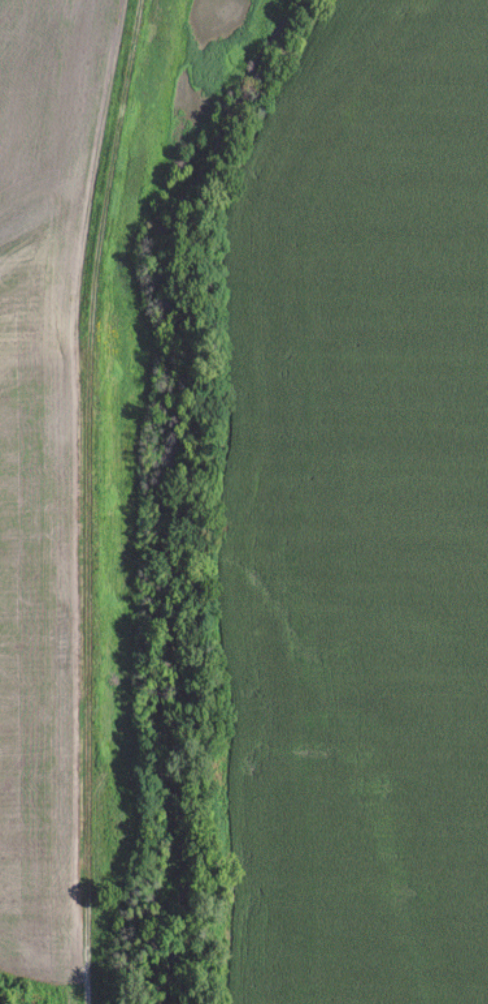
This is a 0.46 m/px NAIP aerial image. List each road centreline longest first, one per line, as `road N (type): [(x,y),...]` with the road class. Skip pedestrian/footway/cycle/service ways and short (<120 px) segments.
road 1 (residential): [(64,1003),(85,939),(81,293),(131,0)]

